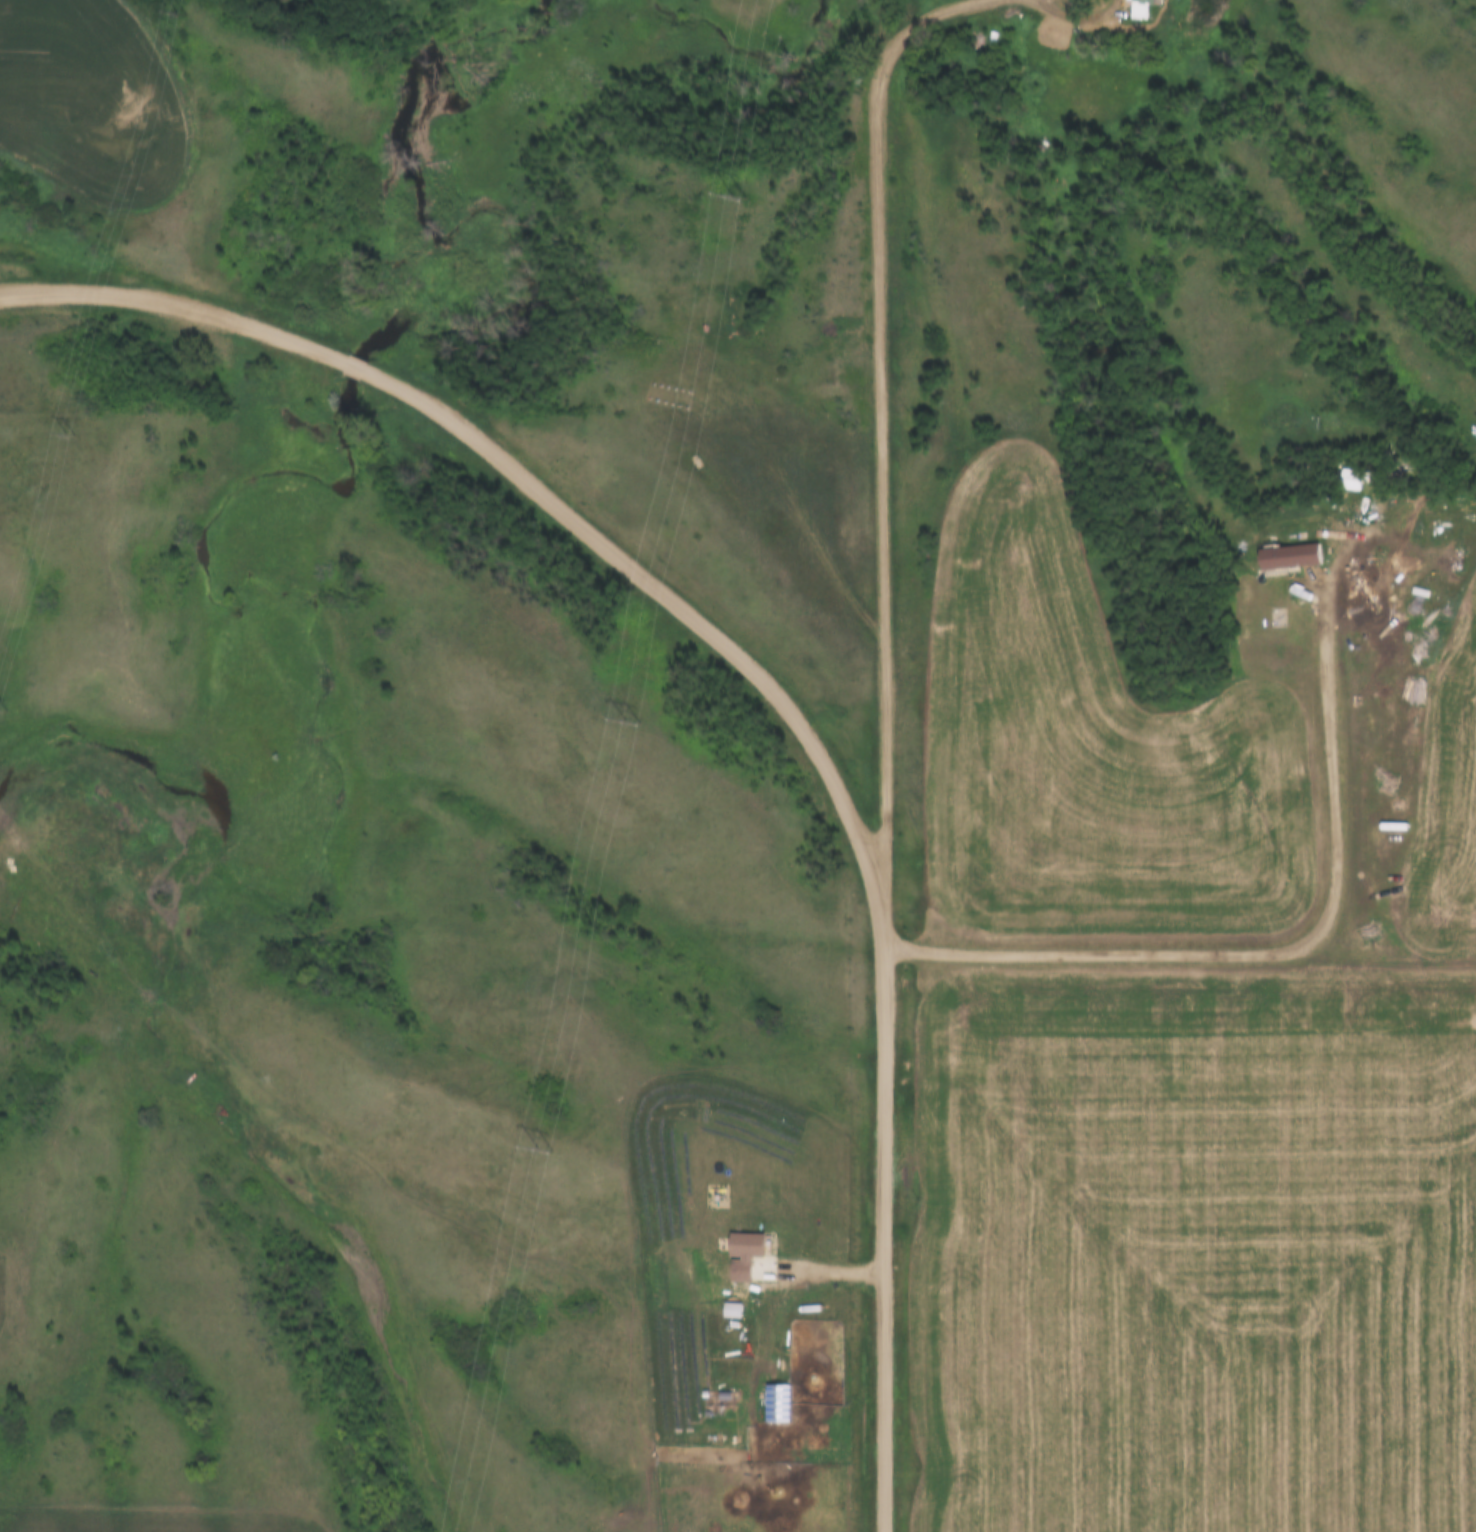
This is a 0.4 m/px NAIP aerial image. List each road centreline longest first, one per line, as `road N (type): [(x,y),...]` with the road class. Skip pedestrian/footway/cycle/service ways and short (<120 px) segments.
road 1 (residential): [(883,914),(870,865),(829,780),(769,693),(448,417),(327,353),(220,317),(134,299),(0,298)]
road 2 (residential): [(883,1531),(883,914)]
road 3 (track): [(885,635),(759,449),(671,365)]
road 4 (track): [(1284,944),(1330,957),(1475,960)]

